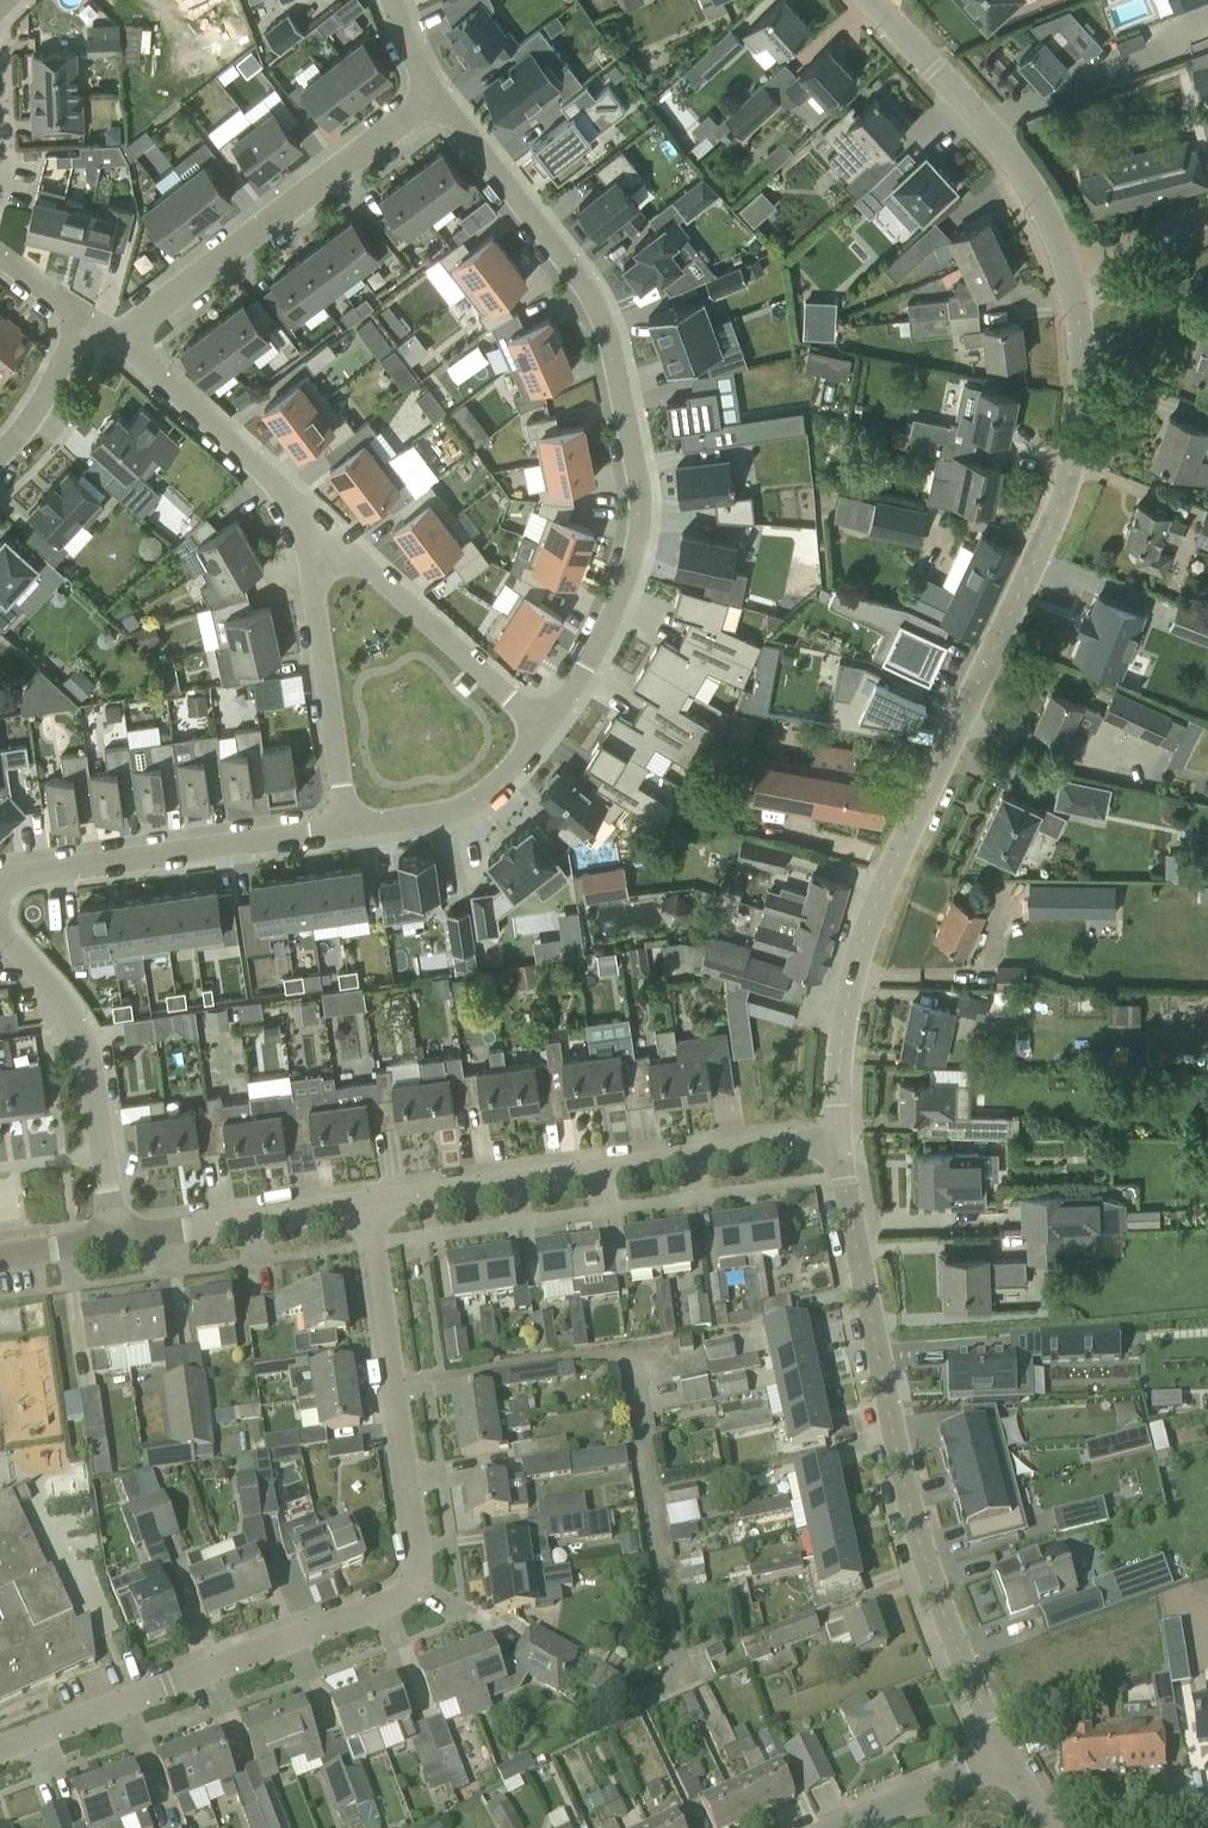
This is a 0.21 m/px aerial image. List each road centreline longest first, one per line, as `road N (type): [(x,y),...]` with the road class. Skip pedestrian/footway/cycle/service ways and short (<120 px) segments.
road 1 (residential): [(837,1139),(841,1043),(863,936),(1056,514),(1071,466),(1083,334),(1065,261)]
road 2 (residential): [(0,1753),(394,1598),(417,1569),(365,1202)]
road 3 (residential): [(434,99),(583,292),(628,416),(637,504),(630,564),(601,644),(547,728)]
road 4 (residential): [(1007,1761),(914,1523),(837,1139)]
road 5 (residential): [(365,1202),(837,1139)]
road 6 (residential): [(122,336),(434,99)]
road 7 (residential): [(348,825),(0,876)]
road 8 (residential): [(114,1239),(94,1078),(80,1034),(59,994),(0,927)]
road 9 (residential): [(1065,261),(999,140),(869,0)]
road 10 (residential): [(122,336),(268,472),(301,521)]
road 11 (residential): [(114,1239),(365,1202)]
road 12 (residential): [(547,728),(358,563)]
road 13 (residential): [(310,579),(348,825)]
road 14 (residential): [(547,728),(496,783),(442,813),(348,825)]
road 15 (residential): [(840,1827),(1007,1761)]
road 16 (residential): [(0,452),(30,421),(85,325)]
road 17 (residential): [(1065,261),(1207,217)]

